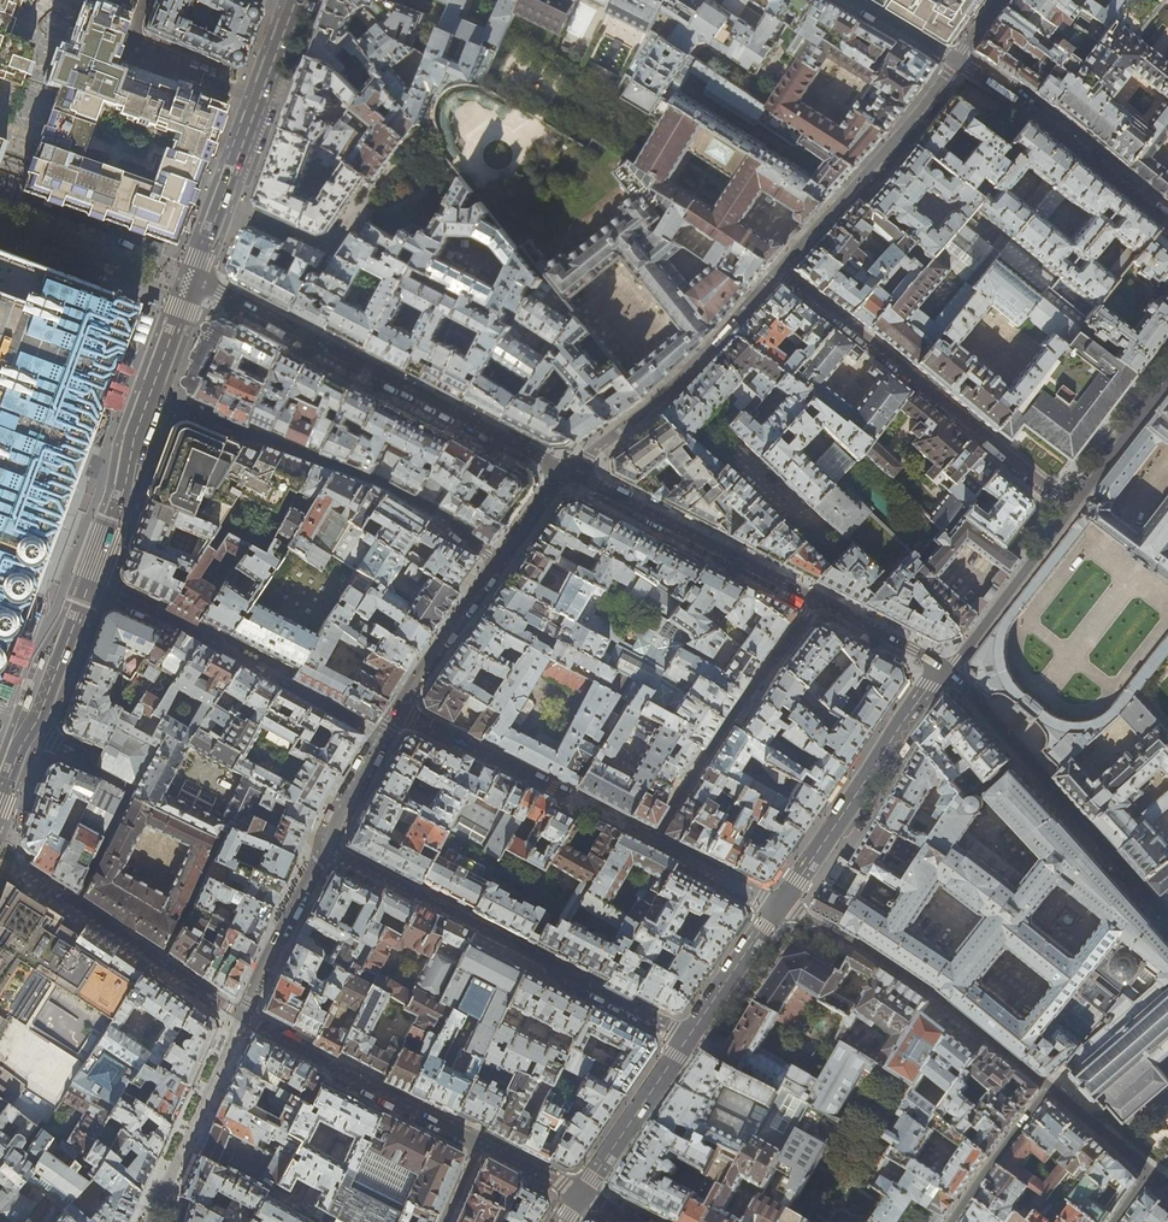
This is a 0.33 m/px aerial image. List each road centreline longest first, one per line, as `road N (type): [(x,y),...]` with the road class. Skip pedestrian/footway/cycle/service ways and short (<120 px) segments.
road 1 (residential): [(478,1142),(240,1016),(324,849)]
road 2 (tertiary): [(198,277),(565,472)]
road 3 (residential): [(687,1040),(324,849)]
road 4 (residential): [(500,561),(383,483),(150,394)]
road 5 (residential): [(778,270),(1068,508)]
road 6 (residential): [(382,737),(169,619),(84,591)]
road 7 (tertiary): [(946,671),(1167,920)]
road 8 (residential): [(1050,1089),(864,946),(779,906)]
road 9 (residential): [(778,270),(653,405),(565,472)]
road 10 (secondary): [(297,0),(198,277)]
road 11 (residential): [(816,600),(654,840)]
road 12 (residential): [(946,671),(779,906)]
road 13 (residential): [(398,711),(654,840)]
road 14 (tertiary): [(565,472),(816,600)]
road 15 (residential): [(956,60),(778,270)]
road 16 (residential): [(1167,225),(1015,96),(956,60)]
road 17 (secondary): [(84,591),(0,798)]
road 18 (secondary): [(150,394),(84,591)]
road 19 (tertiary): [(946,671),(1068,508)]
road 20 (residential): [(687,1040),(583,1194)]
road 21 (residential): [(500,561),(398,711)]
road 22 (residential): [(1050,1089),(952,1221)]
road 23 (tertiary): [(1068,508),(1167,377)]
road 24 (residential): [(779,906),(687,1040)]
road 25 (tertiary): [(816,600),(946,671)]
road 26 (residential): [(654,840),(779,906)]
road 27 (residential): [(1150,1172),(1050,1089)]
road 28 (secondary): [(198,277),(150,394)]
road 29 (residential): [(324,849),(382,737)]

